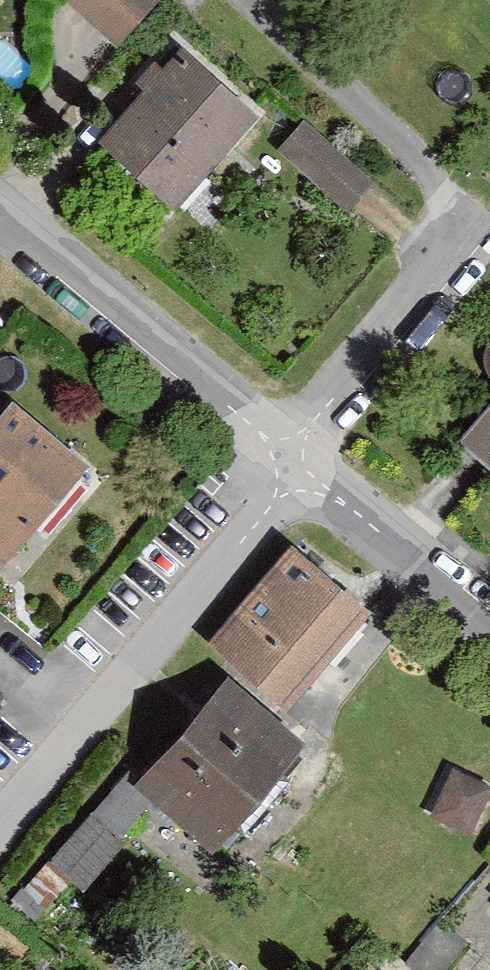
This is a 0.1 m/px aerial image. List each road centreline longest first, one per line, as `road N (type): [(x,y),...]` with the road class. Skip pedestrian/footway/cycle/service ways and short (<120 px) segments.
road 1 (residential): [(0,822),(298,469)]
road 2 (residential): [(298,469),(0,220)]
road 3 (residential): [(489,636),(298,469)]

